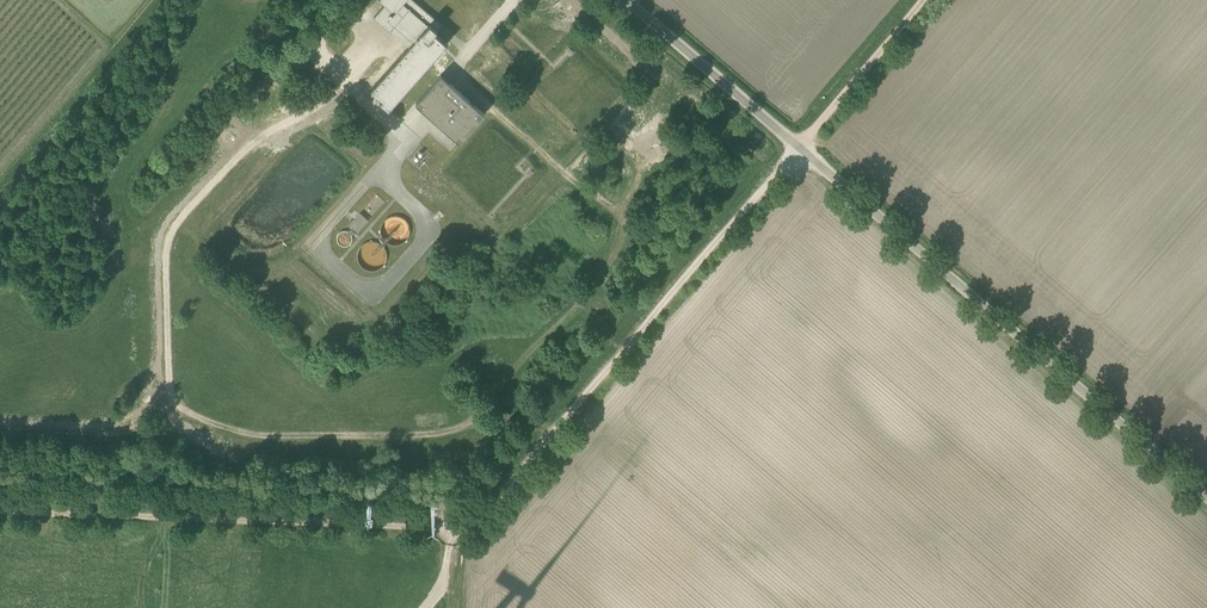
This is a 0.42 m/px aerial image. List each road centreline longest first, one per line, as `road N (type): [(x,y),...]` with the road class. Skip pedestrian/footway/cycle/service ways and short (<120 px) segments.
road 1 (track): [(928,0),(467,523),(400,531),(0,516)]
road 2 (track): [(167,365),(176,414),(268,443),(447,443),(474,419),(626,245),(626,224),(450,68)]
road 3 (unclassified): [(1206,493),(628,0)]
road 4 (track): [(167,365),(162,249),(174,226),(249,145),(342,93),(392,112),(450,68),(511,0)]

